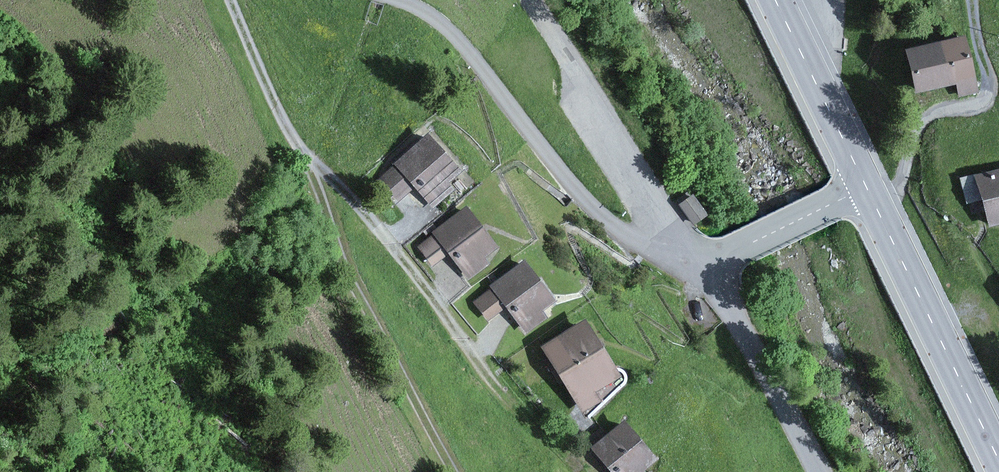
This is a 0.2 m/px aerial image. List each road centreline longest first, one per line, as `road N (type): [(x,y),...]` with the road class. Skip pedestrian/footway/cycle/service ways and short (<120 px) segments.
road 1 (track): [(471,345),(372,210),(293,132),(233,0)]
road 2 (unclassified): [(397,0),(430,14),(469,49),(578,191),(618,229),(648,252),(701,261)]
road 3 (track): [(457,471),(359,275),(320,162)]
road 4 (track): [(701,261),(532,0)]
road 5 (secondary): [(866,187),(998,460)]
road 6 (residential): [(701,261),(815,471)]
road 7 (secondary): [(775,0),(866,187)]
road 8 (residential): [(732,252),(866,187)]

